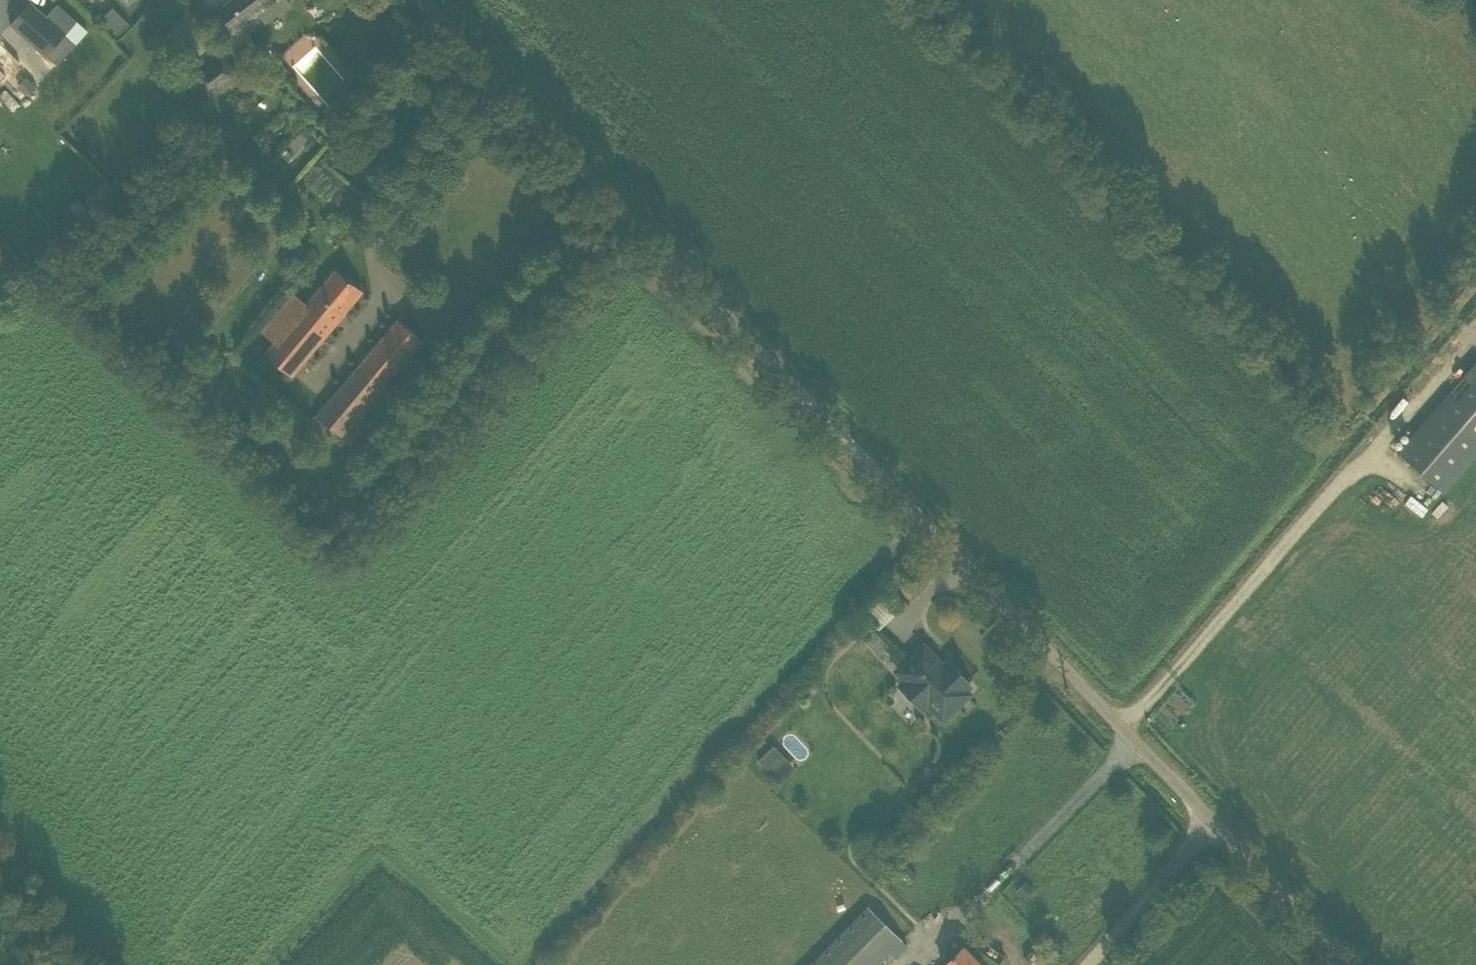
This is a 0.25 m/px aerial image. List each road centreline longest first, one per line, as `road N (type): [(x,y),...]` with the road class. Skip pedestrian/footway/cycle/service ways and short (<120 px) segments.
road 1 (unclassified): [(1358,964),(432,0)]

